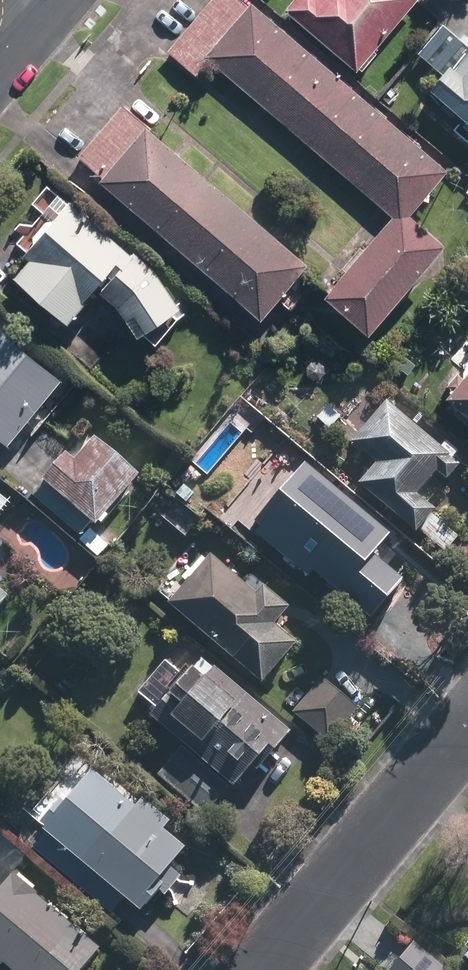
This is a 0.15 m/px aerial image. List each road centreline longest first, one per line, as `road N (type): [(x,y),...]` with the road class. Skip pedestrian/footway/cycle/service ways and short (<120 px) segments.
road 1 (residential): [(263,969),(467,727)]

